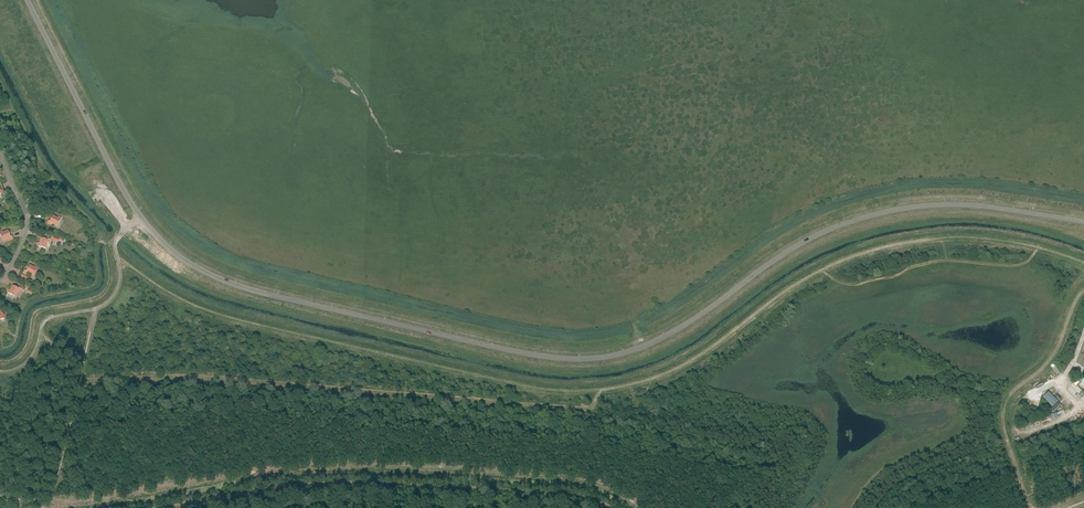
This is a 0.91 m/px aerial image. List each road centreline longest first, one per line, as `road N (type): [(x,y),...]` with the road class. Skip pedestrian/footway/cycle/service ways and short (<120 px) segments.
road 1 (unclassified): [(1083,222),(970,205),(886,212),(807,239),(683,326),(636,348),(572,358),(512,351),(247,288),(177,255),(131,203),(27,0)]
road 2 (track): [(588,479),(335,468),(46,502)]
road 3 (track): [(1031,507),(1002,422),(1005,400),(1050,360),(1083,292)]

